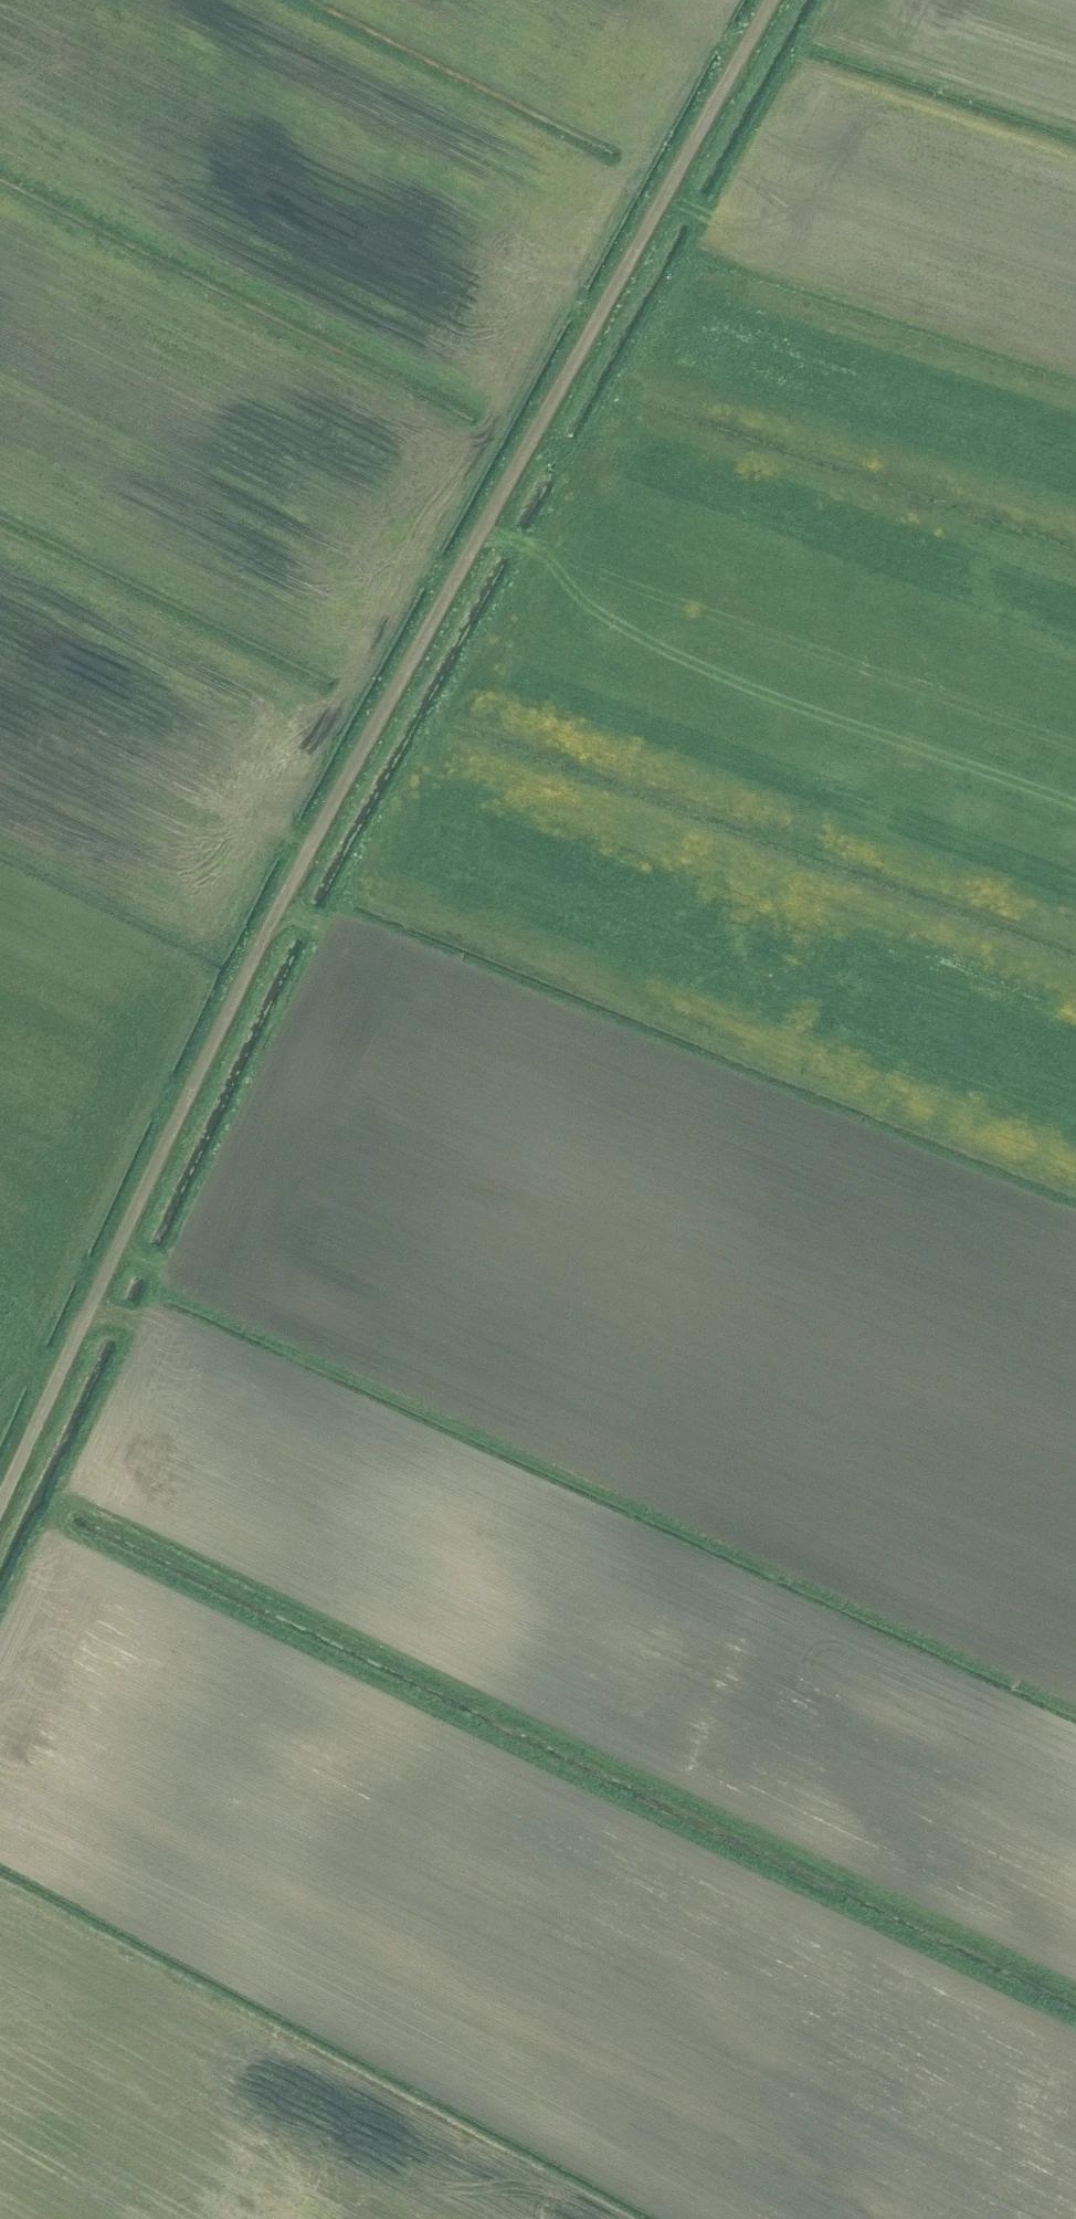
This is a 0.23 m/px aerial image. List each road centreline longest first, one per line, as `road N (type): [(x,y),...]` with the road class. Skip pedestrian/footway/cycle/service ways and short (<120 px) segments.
road 1 (unclassified): [(0,1499),(287,887),(768,0)]

